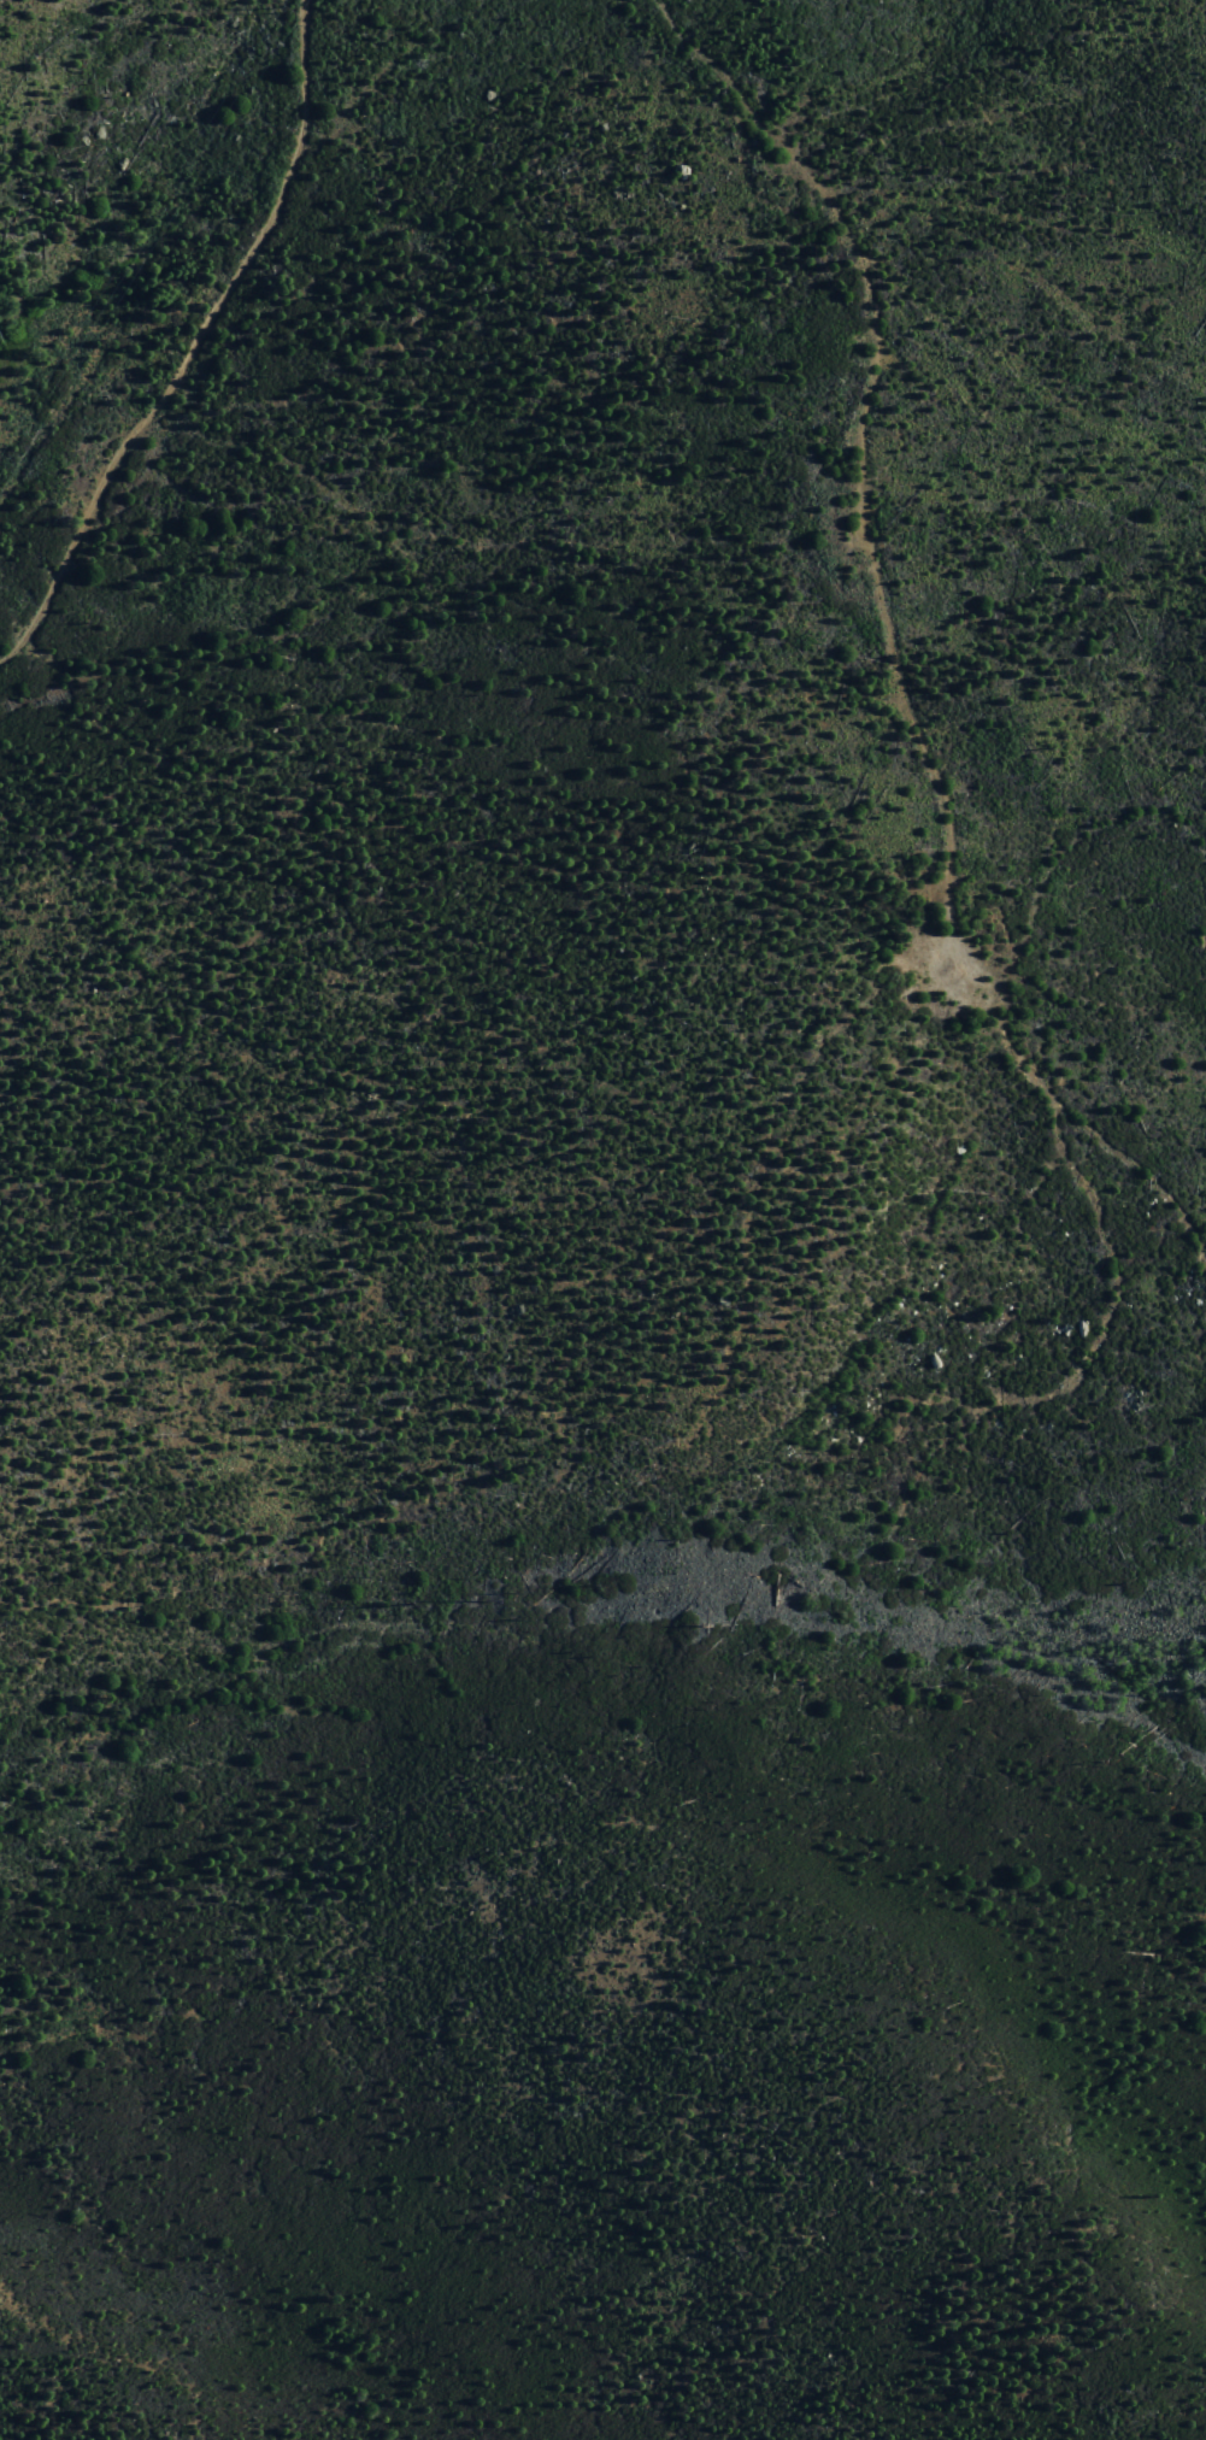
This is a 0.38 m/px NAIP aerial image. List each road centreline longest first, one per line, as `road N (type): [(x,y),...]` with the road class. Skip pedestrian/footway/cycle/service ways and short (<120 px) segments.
road 1 (track): [(0,679),(37,645),(113,486),(177,399),(289,204),(308,135),(309,0)]

